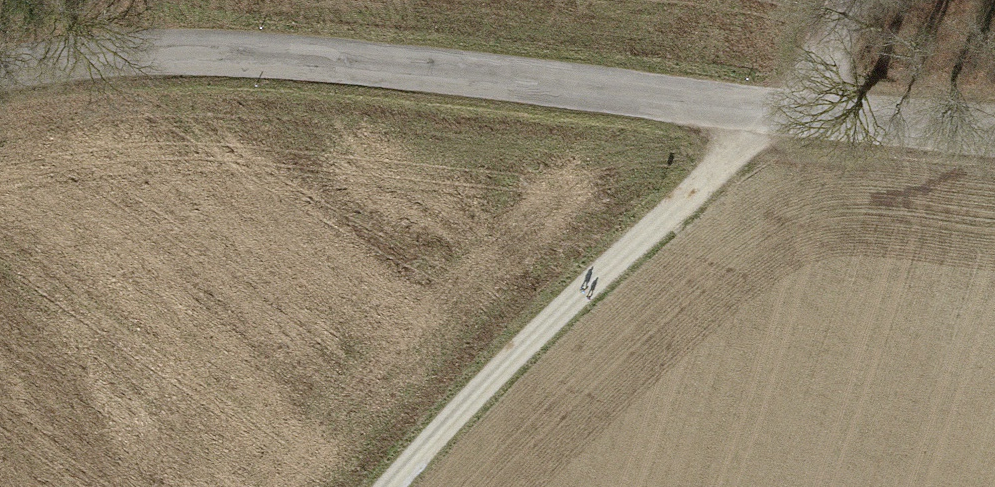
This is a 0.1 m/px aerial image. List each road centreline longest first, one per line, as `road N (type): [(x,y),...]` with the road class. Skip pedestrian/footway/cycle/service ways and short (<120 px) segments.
road 1 (unclassified): [(0,71),(131,53),(286,55),(788,113),(994,127)]
road 2 (track): [(850,0),(788,113),(529,333),(389,486)]

